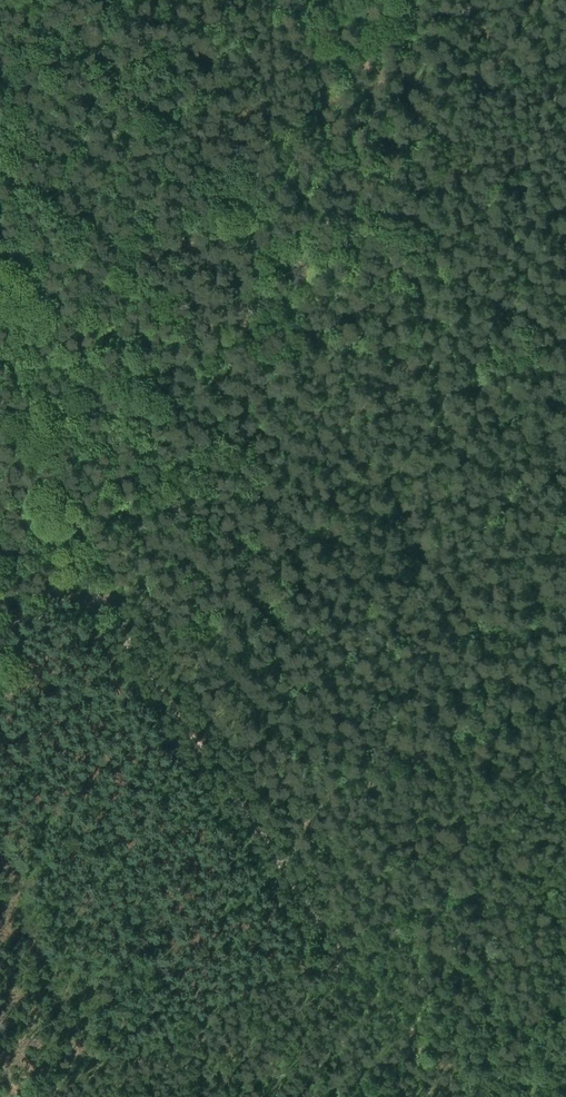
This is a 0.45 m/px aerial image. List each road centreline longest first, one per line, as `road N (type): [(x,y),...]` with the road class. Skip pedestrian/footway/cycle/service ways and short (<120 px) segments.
road 1 (track): [(529,1096),(423,1021),(336,944),(79,572),(21,453),(0,355)]
road 2 (track): [(565,702),(346,787),(315,807),(277,859)]

